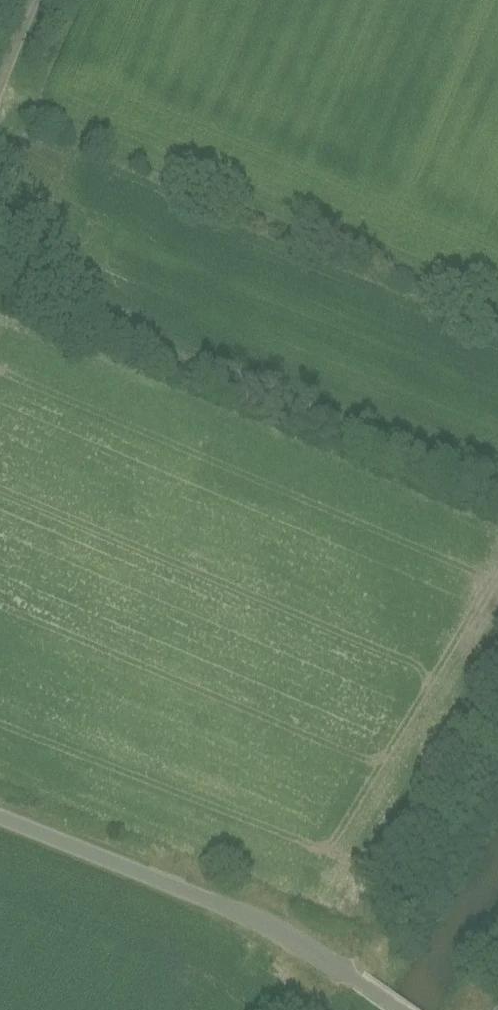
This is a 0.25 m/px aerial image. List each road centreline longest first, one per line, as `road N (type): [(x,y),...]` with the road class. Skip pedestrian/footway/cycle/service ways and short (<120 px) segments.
road 1 (unclassified): [(400,1009),(339,965),(0,824)]

